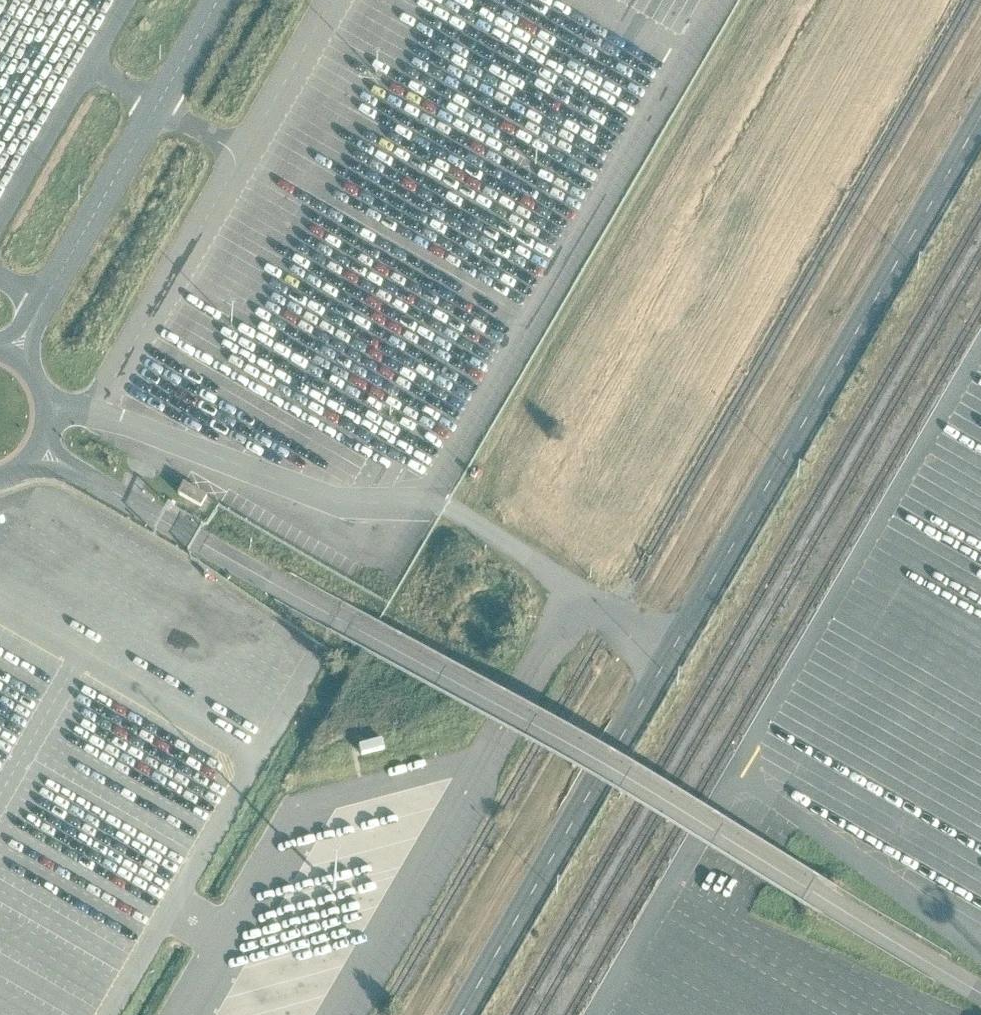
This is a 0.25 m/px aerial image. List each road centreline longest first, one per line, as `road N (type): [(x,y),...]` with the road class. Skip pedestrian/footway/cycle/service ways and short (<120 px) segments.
road 1 (unclassified): [(40,451),(980,995)]
road 2 (unclassified): [(980,123),(462,1014)]
road 3 (unclassified): [(113,1014),(260,761),(0,613)]
road 4 (unclassified): [(15,353),(218,0)]

